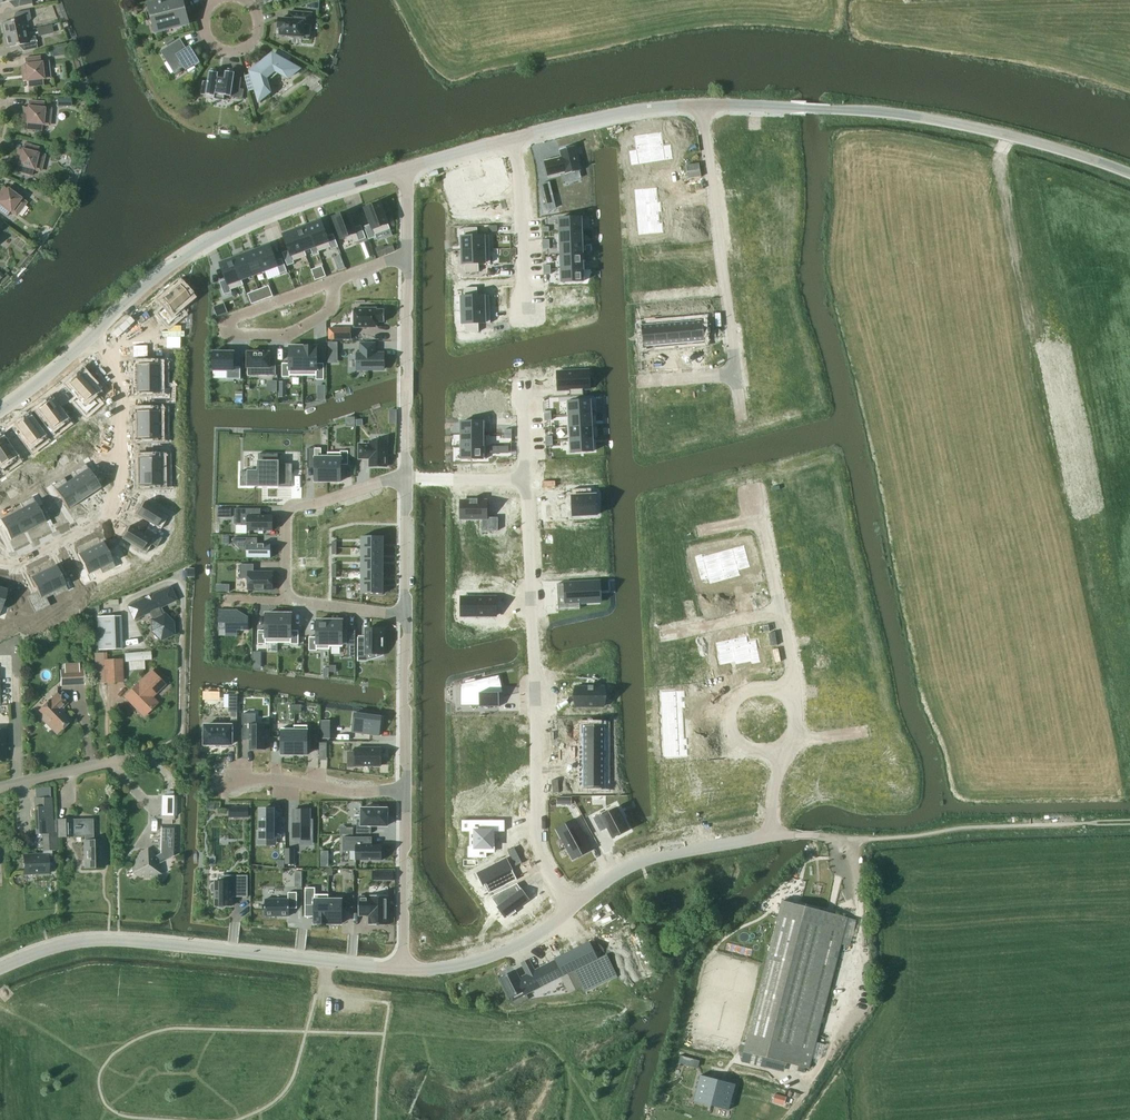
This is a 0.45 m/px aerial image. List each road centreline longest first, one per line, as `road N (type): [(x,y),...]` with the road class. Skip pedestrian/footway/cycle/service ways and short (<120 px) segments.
road 1 (tertiary): [(703,105),(827,105),(920,118),(1129,176)]
road 2 (unclassified): [(0,968),(95,940),(402,969)]
road 3 (tertiary): [(88,339),(158,275),(219,235),(409,168)]
road 4 (residential): [(0,562),(11,566),(100,522),(119,494),(112,369),(88,339)]
road 5 (residential): [(703,105),(736,373)]
road 6 (residential): [(574,909),(537,841),(537,679)]
road 7 (residential): [(336,278),(227,319),(241,336),(287,335),(330,310)]
road 8 (unclassified): [(406,479),(408,251)]
road 9 (unclassified): [(574,909),(641,863),(774,836)]
road 10 (residential): [(286,604),(292,505),(406,479)]
road 11 (tertiary): [(512,140),(615,114),(703,105)]
road 12 (unclassified): [(402,969),(480,962),(534,939),(574,909)]
road 13 (residential): [(512,140),(523,175),(527,323)]
road 14 (unclassified): [(402,969),(404,790)]
road 15 (residential): [(404,790),(229,779)]
road 16 (unclassified): [(404,790),(405,617)]
road 17 (residential): [(242,0),(255,10),(259,33),(250,50),(227,57),(209,48),(200,27),(219,0)]
road 18 (residential): [(793,685),(738,694),(727,710),(734,745),(782,743)]
road 19 (residential): [(147,754),(0,786)]
road 20 (residential): [(528,483),(537,621)]
road 21 (unclassified): [(405,617),(406,479)]
road 22 (residential): [(780,609),(656,636)]
road 23 (residential): [(528,483),(406,479)]

